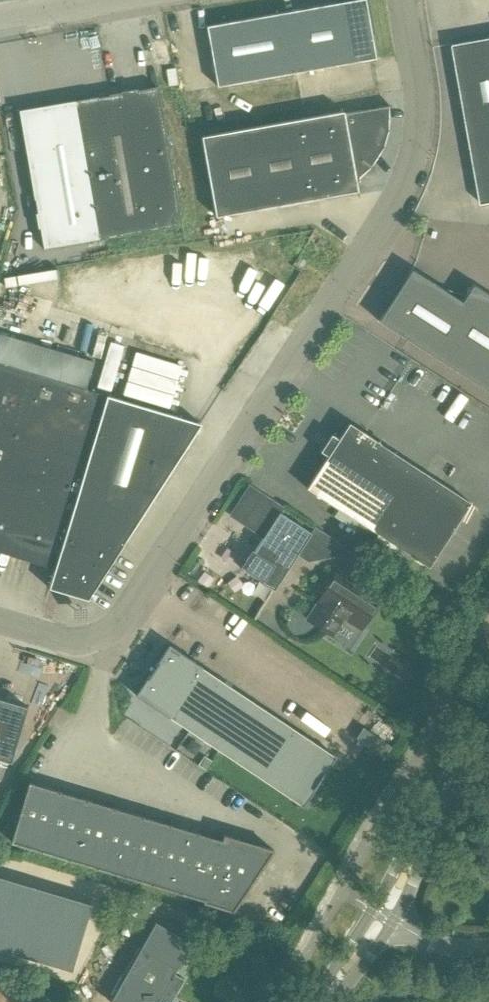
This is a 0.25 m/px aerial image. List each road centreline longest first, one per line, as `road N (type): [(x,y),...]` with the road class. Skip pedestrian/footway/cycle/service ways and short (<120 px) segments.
road 1 (unclassified): [(404,0),(420,115),(412,168),(129,611),(118,626),(78,641),(0,623)]
road 2 (tertiary): [(386,915),(488,731)]

